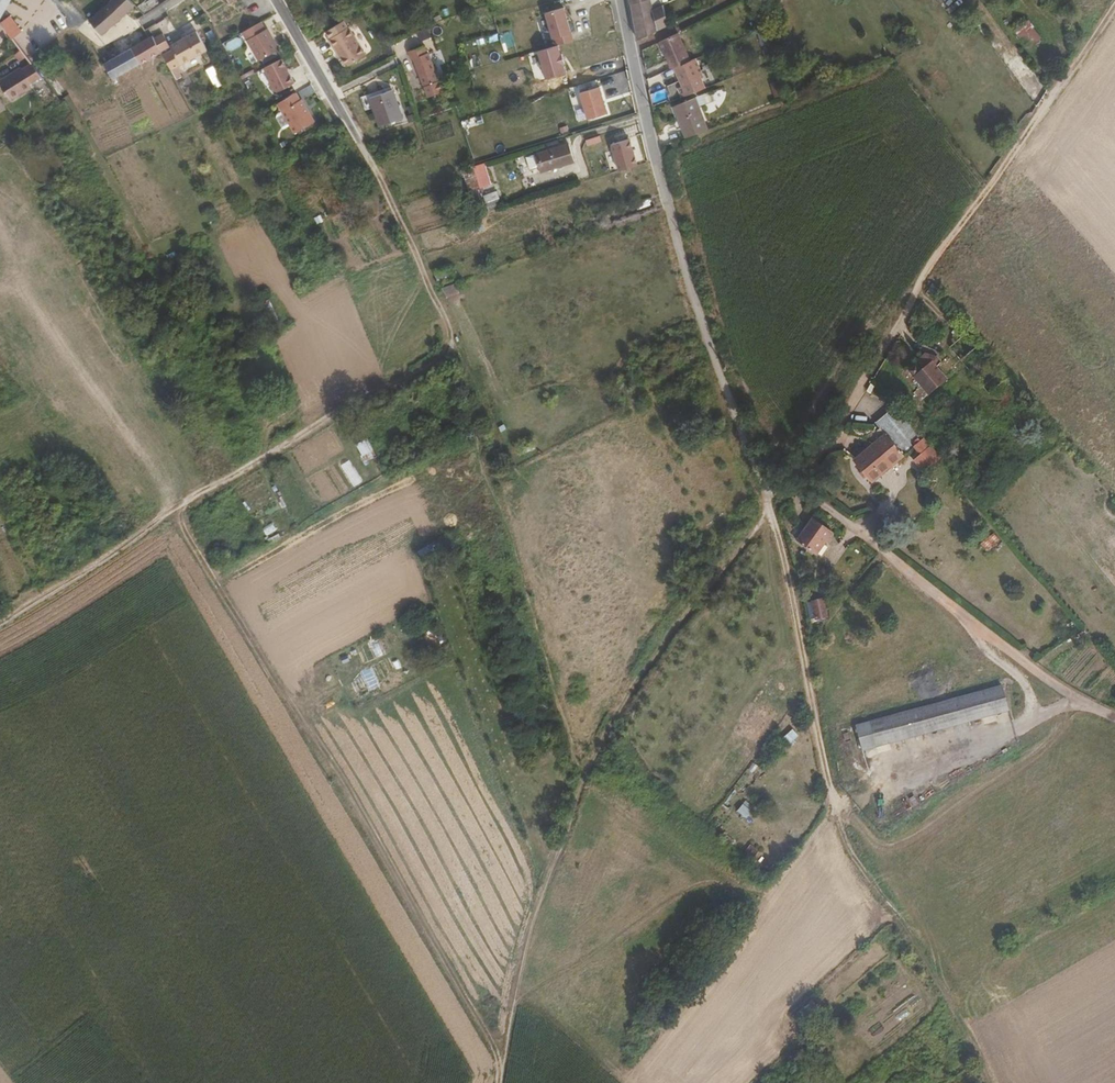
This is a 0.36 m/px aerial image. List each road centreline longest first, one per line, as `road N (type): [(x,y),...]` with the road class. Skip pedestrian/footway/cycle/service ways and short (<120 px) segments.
road 1 (track): [(496,1082),(519,955),(578,781),(654,652),(771,512),(836,818),(876,893),(917,941),(959,1009),(988,1082)]
road 2 (track): [(983,633),(1032,698),(1031,717),(1004,737),(876,778),(836,818),(653,1065),(624,1071),(513,987)]
road 3 (track): [(355,134),(456,354),(0,618)]
road 4 (track): [(176,515),(501,1058)]
road 5 (track): [(1114,7),(923,281),(828,447),(789,487),(767,493)]
road 6 (residential): [(622,0),(685,269),(771,512)]
road 7 (track): [(456,354),(479,463),(578,781)]
road 8 (track): [(789,487),(883,548),(1045,677)]

